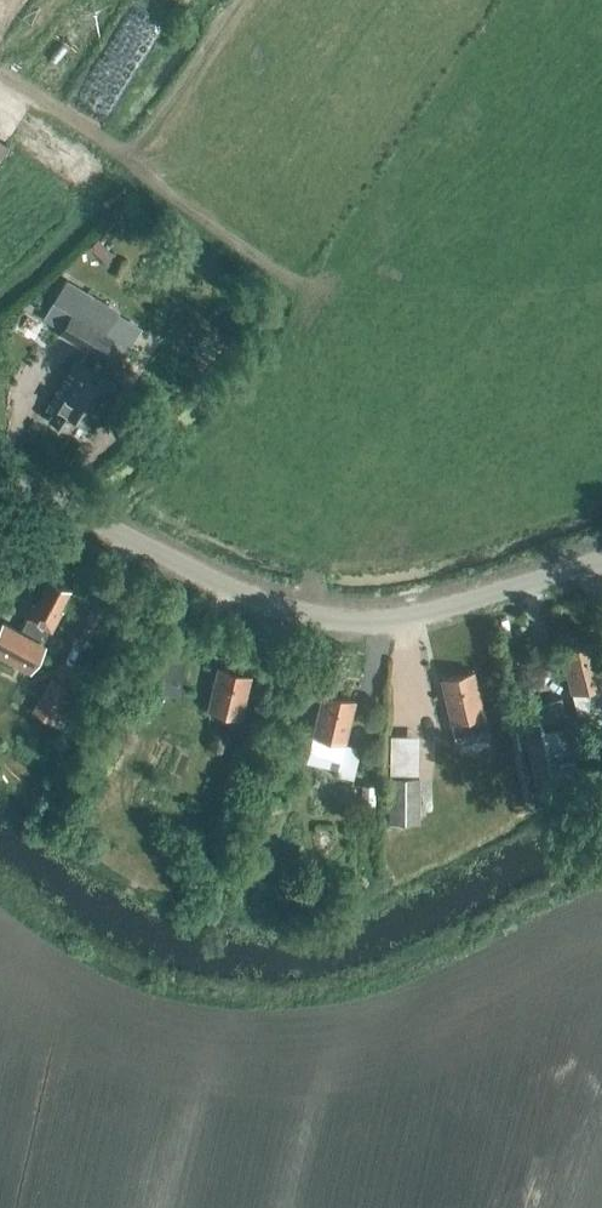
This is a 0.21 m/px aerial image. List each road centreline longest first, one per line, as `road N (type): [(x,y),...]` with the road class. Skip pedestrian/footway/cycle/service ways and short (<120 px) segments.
road 1 (unclassified): [(601,572),(371,634),(286,619),(0,491)]

